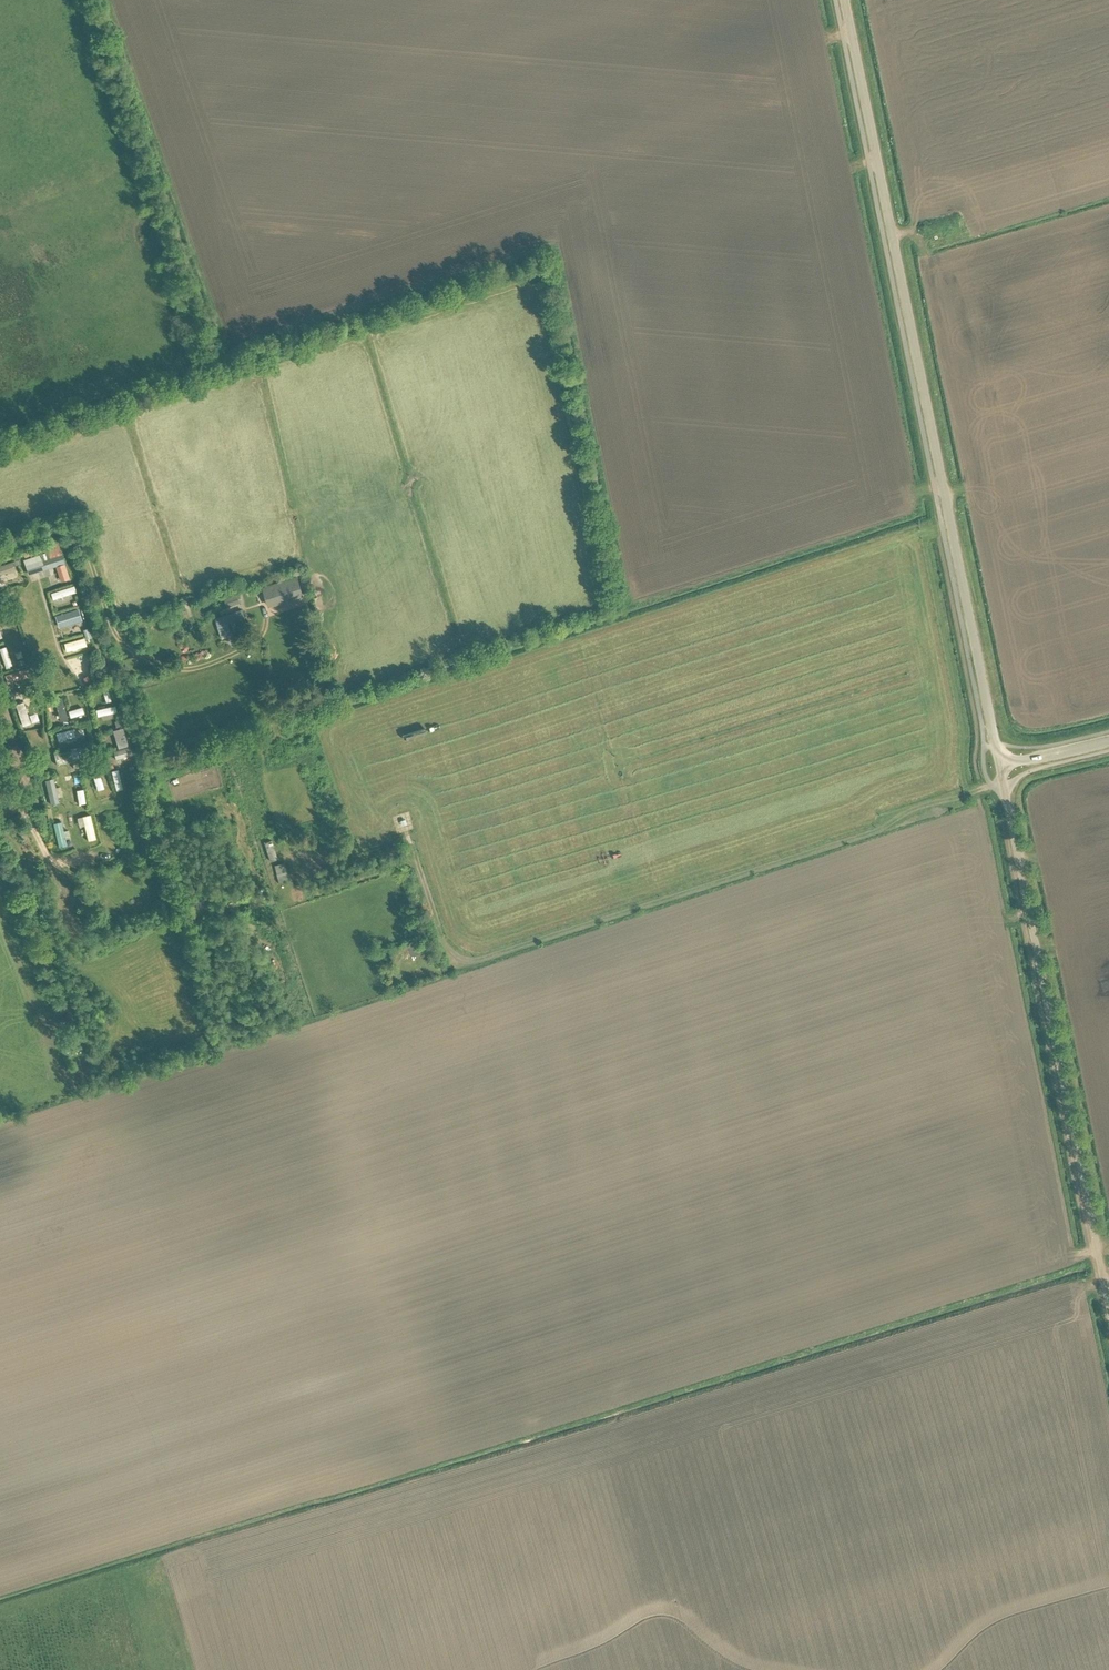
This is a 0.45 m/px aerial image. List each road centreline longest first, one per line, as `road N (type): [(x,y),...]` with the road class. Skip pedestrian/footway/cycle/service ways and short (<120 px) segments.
road 1 (unclassified): [(1001,765),(845,0)]
road 2 (unclassified): [(1108,1311),(1001,765)]
road 3 (track): [(0,701),(28,789),(25,800),(0,813)]

